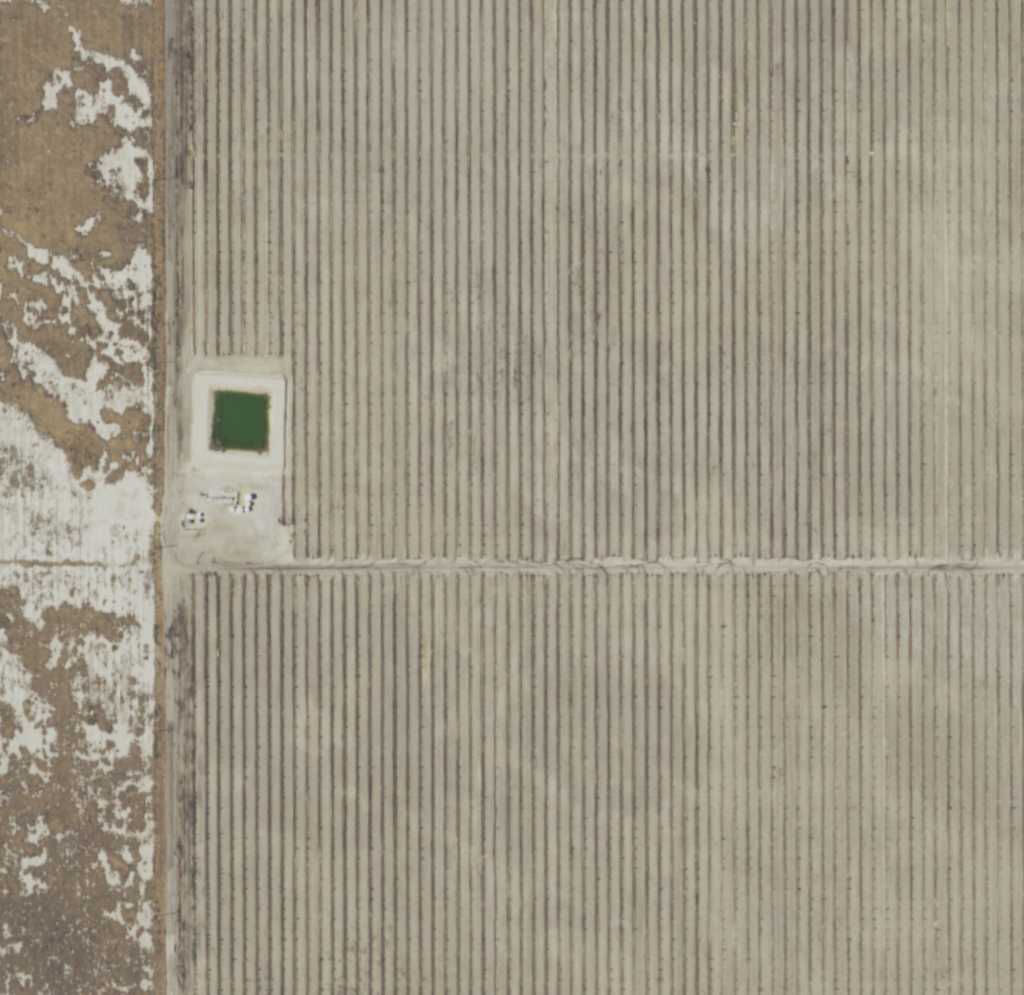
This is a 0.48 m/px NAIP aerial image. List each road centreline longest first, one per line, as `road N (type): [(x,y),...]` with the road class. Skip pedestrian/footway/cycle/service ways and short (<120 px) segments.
road 1 (residential): [(160,994),(158,0)]

